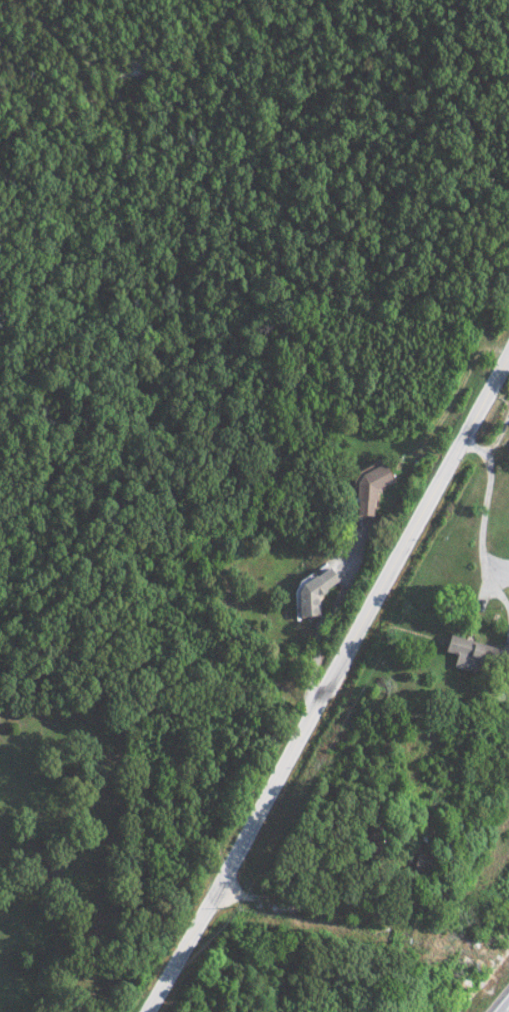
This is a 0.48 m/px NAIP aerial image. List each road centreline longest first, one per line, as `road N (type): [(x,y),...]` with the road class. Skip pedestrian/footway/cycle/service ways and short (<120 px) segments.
road 1 (tertiary): [(156,1011),(508,362)]

